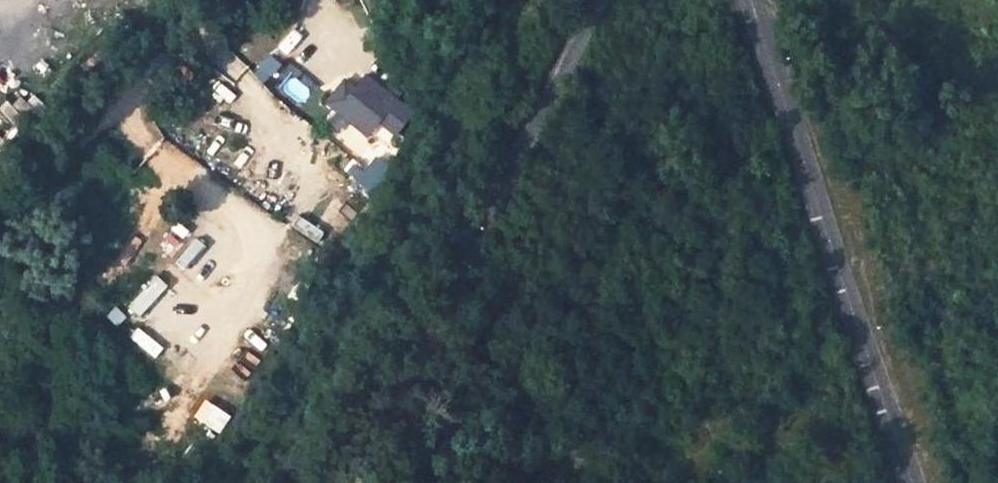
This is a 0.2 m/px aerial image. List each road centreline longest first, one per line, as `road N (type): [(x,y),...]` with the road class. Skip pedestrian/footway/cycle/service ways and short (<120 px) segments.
road 1 (unclassified): [(353,482),(598,0)]
road 2 (tertiary): [(915,482),(750,0)]
road 3 (track): [(231,0),(160,88),(0,252)]

